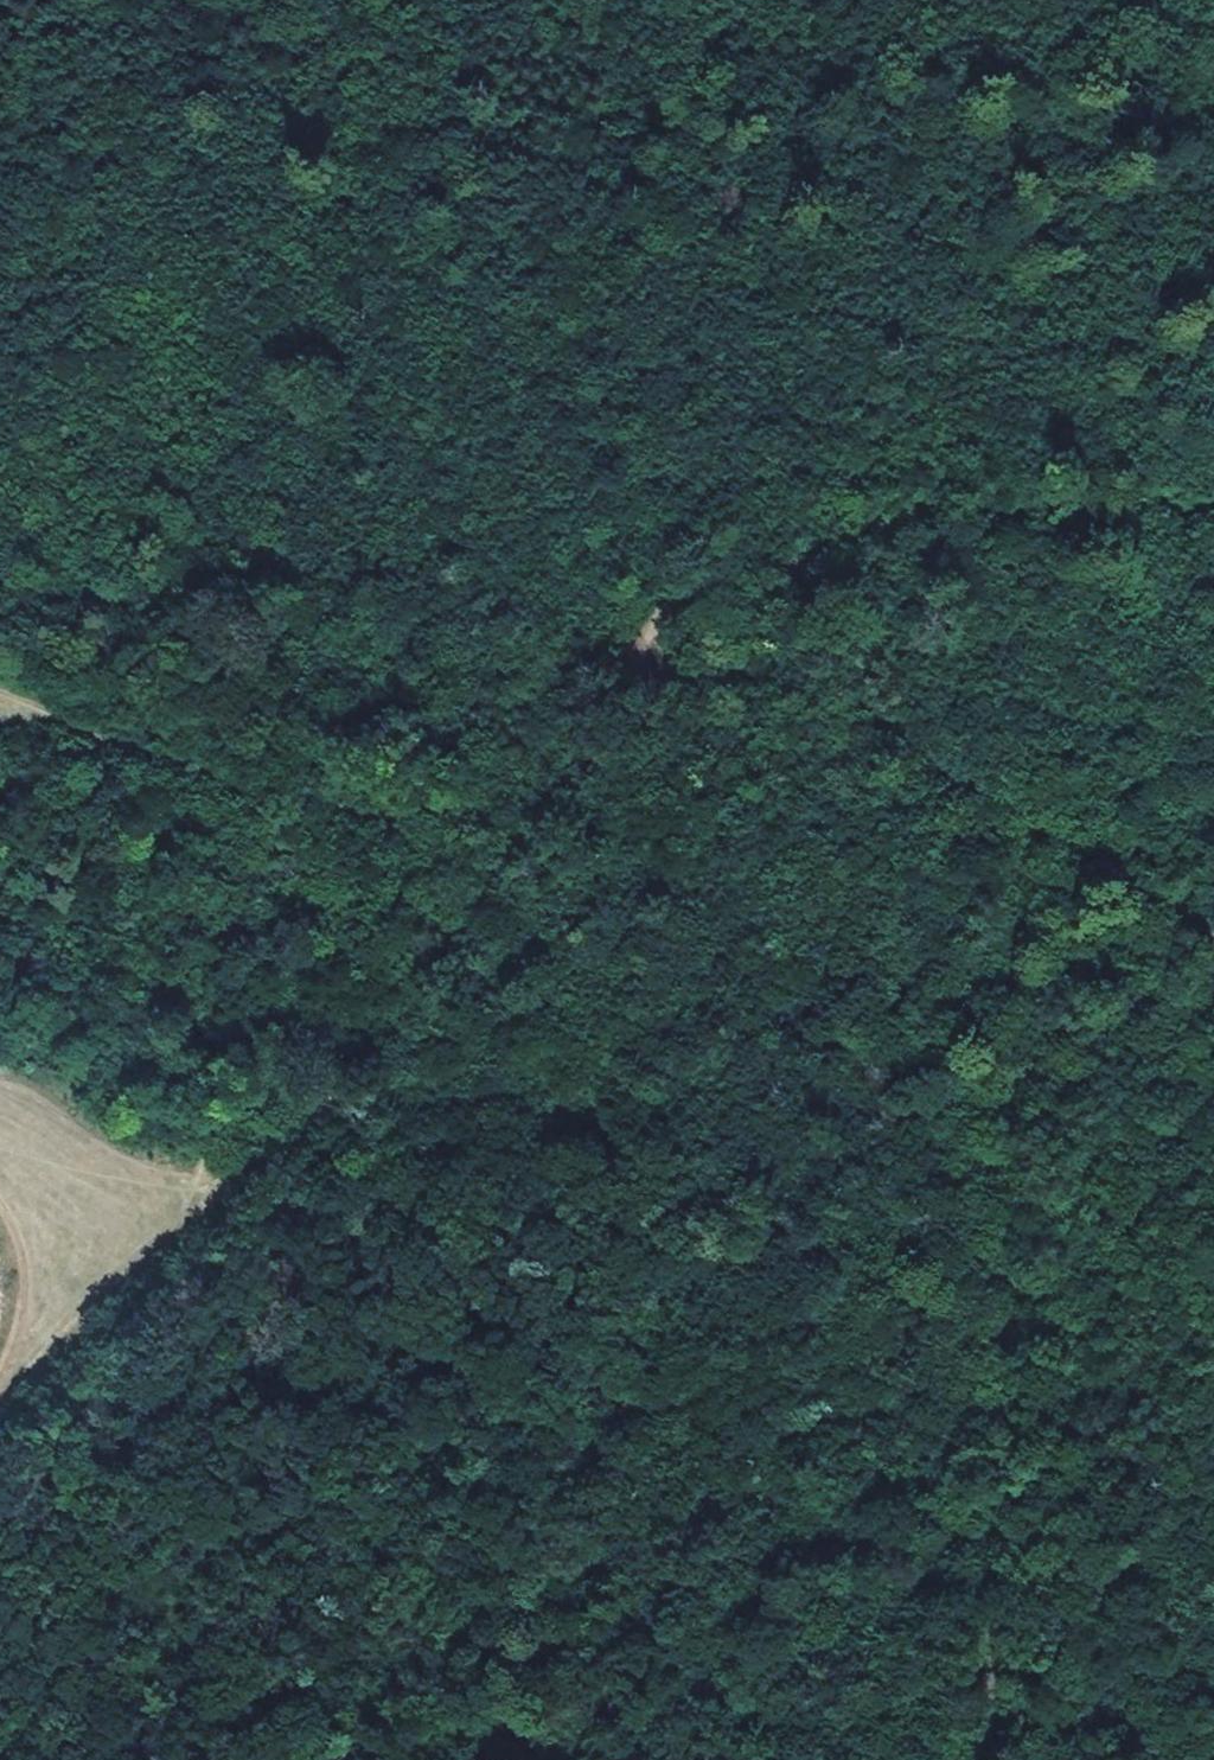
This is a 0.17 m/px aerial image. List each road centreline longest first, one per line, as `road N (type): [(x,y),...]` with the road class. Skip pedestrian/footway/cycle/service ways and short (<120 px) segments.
road 1 (track): [(1213,908),(993,761),(647,632)]
road 2 (track): [(0,1216),(18,1263),(14,1349),(0,1371)]

